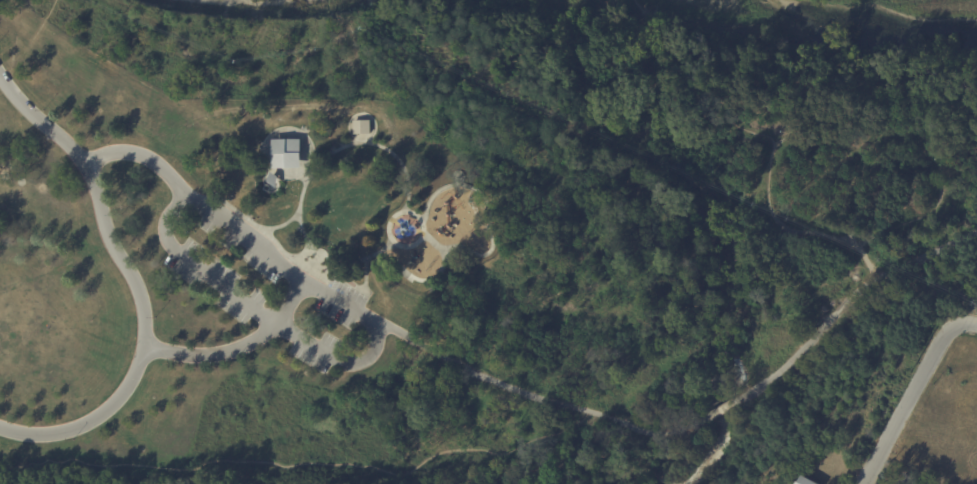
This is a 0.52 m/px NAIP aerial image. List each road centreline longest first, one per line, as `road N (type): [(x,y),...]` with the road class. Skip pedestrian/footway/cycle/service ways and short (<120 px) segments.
road 1 (residential): [(0,425),(33,433),(90,420),(137,367),(145,317),(138,287),(104,226),(85,160)]
road 2 (residential): [(976,325),(950,332),(866,483)]

